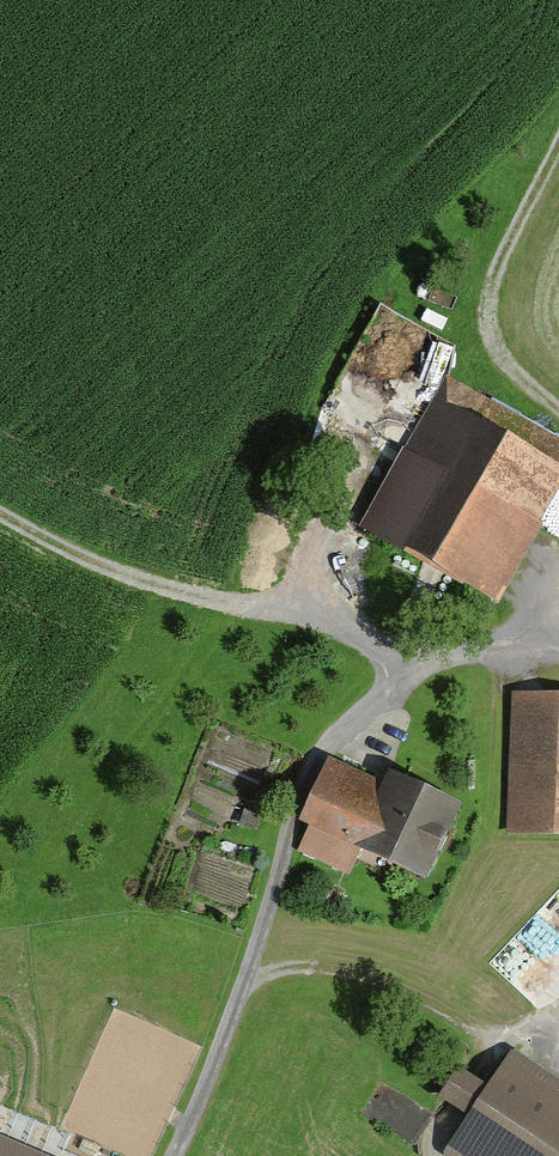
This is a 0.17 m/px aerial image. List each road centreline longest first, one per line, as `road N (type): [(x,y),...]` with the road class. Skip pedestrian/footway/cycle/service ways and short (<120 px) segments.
road 1 (track): [(400,666),(298,789),(234,1005),(171,1155)]
road 2 (track): [(0,515),(104,568),(307,623),(367,643),(400,666)]
road 3 (track): [(241,979),(289,963),(366,974),(491,1033),(558,1013)]
road 4 (track): [(558,146),(508,252),(498,306),(516,365),(558,407)]
road 5 (track): [(538,649),(480,648),(400,666)]
road 6 (track): [(429,1155),(429,1138),(491,1033)]

